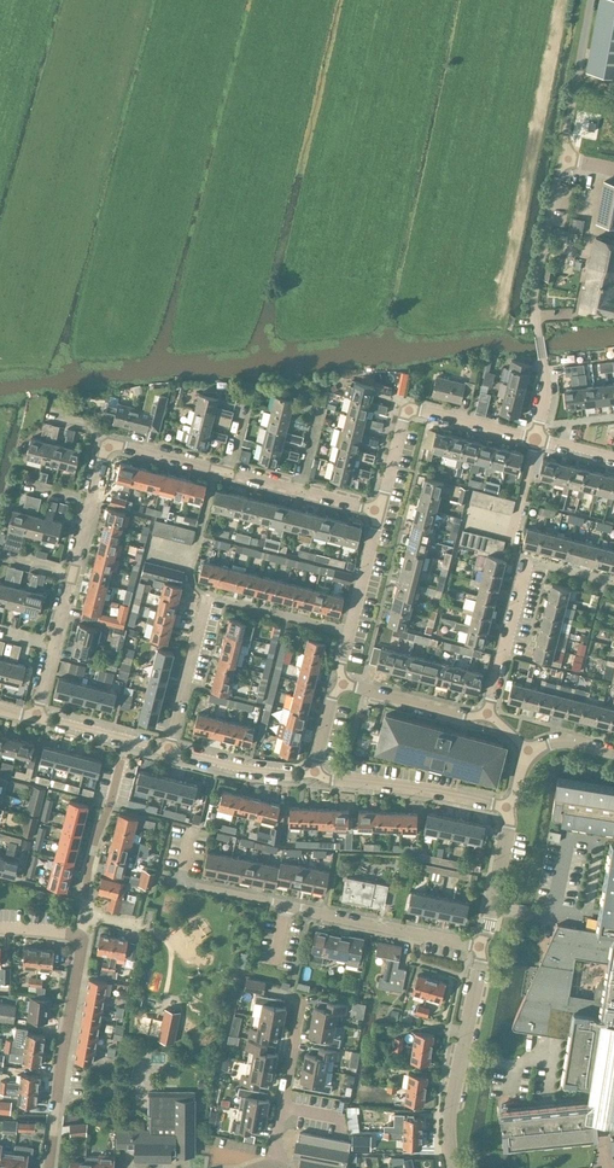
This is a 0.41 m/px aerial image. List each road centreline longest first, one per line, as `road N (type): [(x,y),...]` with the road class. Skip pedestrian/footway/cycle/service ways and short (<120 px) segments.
road 1 (residential): [(480,947),(180,882),(191,830)]
road 2 (residential): [(536,440),(545,385),(536,287),(562,159)]
road 3 (residential): [(488,713),(526,563),(613,585)]
road 4 (residential): [(49,1167),(81,935)]
road 5 (residential): [(508,807),(315,773)]
road 6 (residential): [(81,935),(88,865),(121,758)]
road 7 (residential): [(343,683),(342,659),(379,512)]
road 8 (residential): [(277,1167),(304,1000)]
road 9 (residential): [(168,752),(208,596)]
road 10 (residential): [(343,683),(465,715),(488,713)]
road 11 (residential): [(315,773),(168,752)]
road 12 (residential): [(480,947),(511,829),(508,807)]
road 13 (residential): [(168,752),(35,718)]
road 14 (residential): [(536,440),(409,411)]
road 15 (residential): [(226,473),(102,443)]

